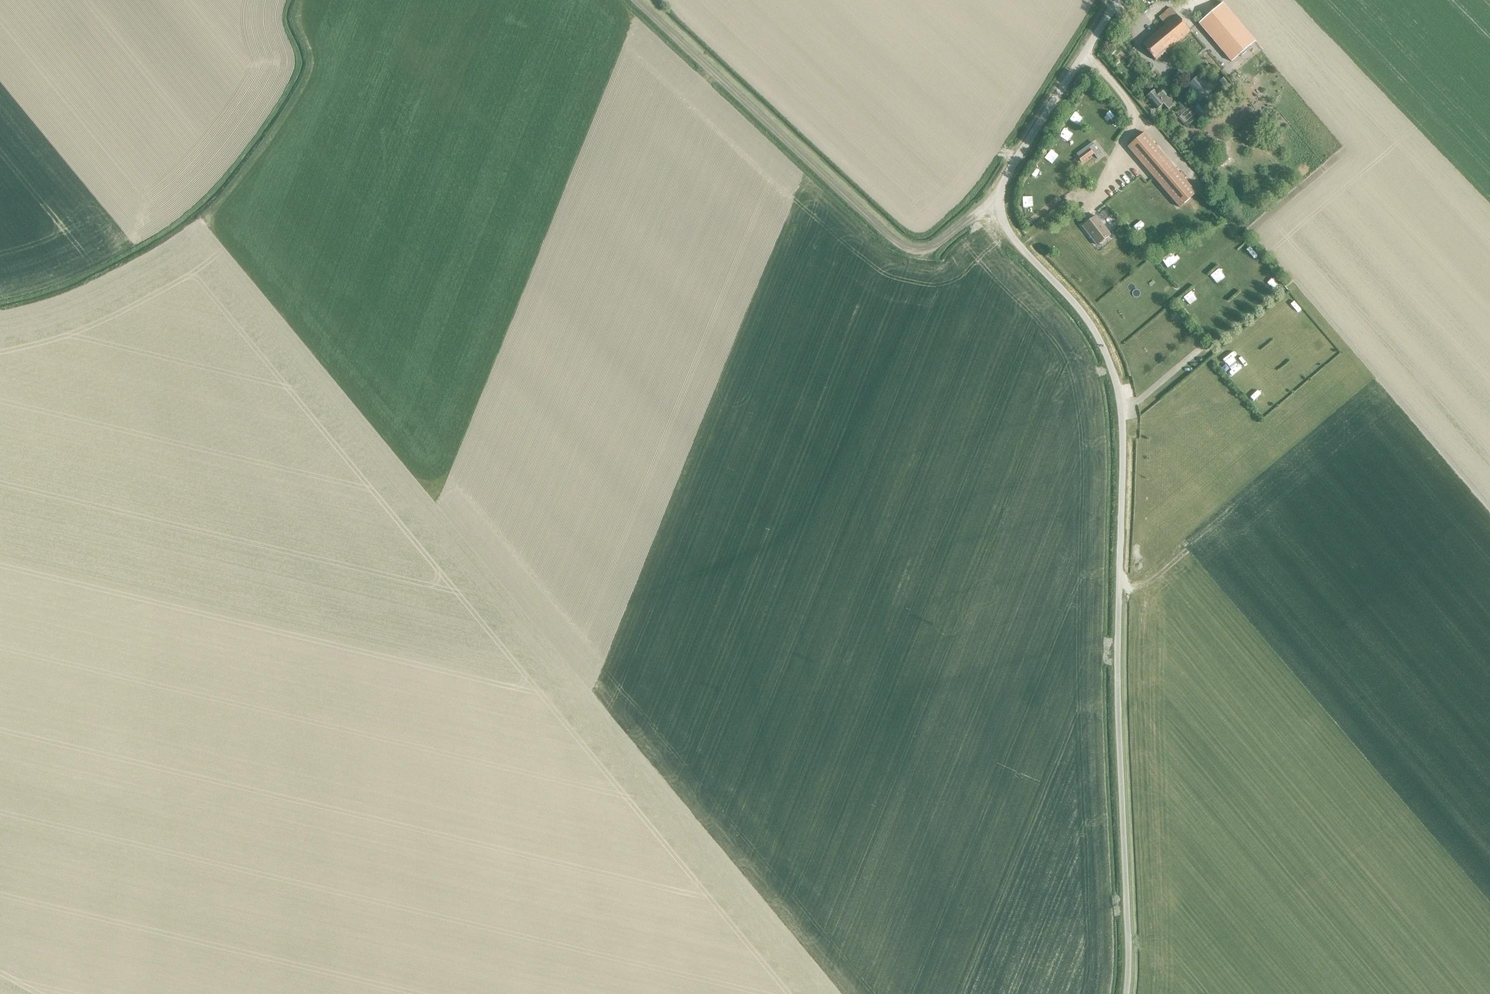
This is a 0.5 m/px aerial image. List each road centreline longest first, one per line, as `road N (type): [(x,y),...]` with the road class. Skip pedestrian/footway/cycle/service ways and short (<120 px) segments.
road 1 (unclassified): [(1126,993),(1121,411),(1097,336),(1010,235),(1001,207)]
road 2 (unclassified): [(1001,207),(981,211),(937,247),(907,249),(635,0)]
road 3 (unclassified): [(1001,207),(1012,166),(1118,0)]

